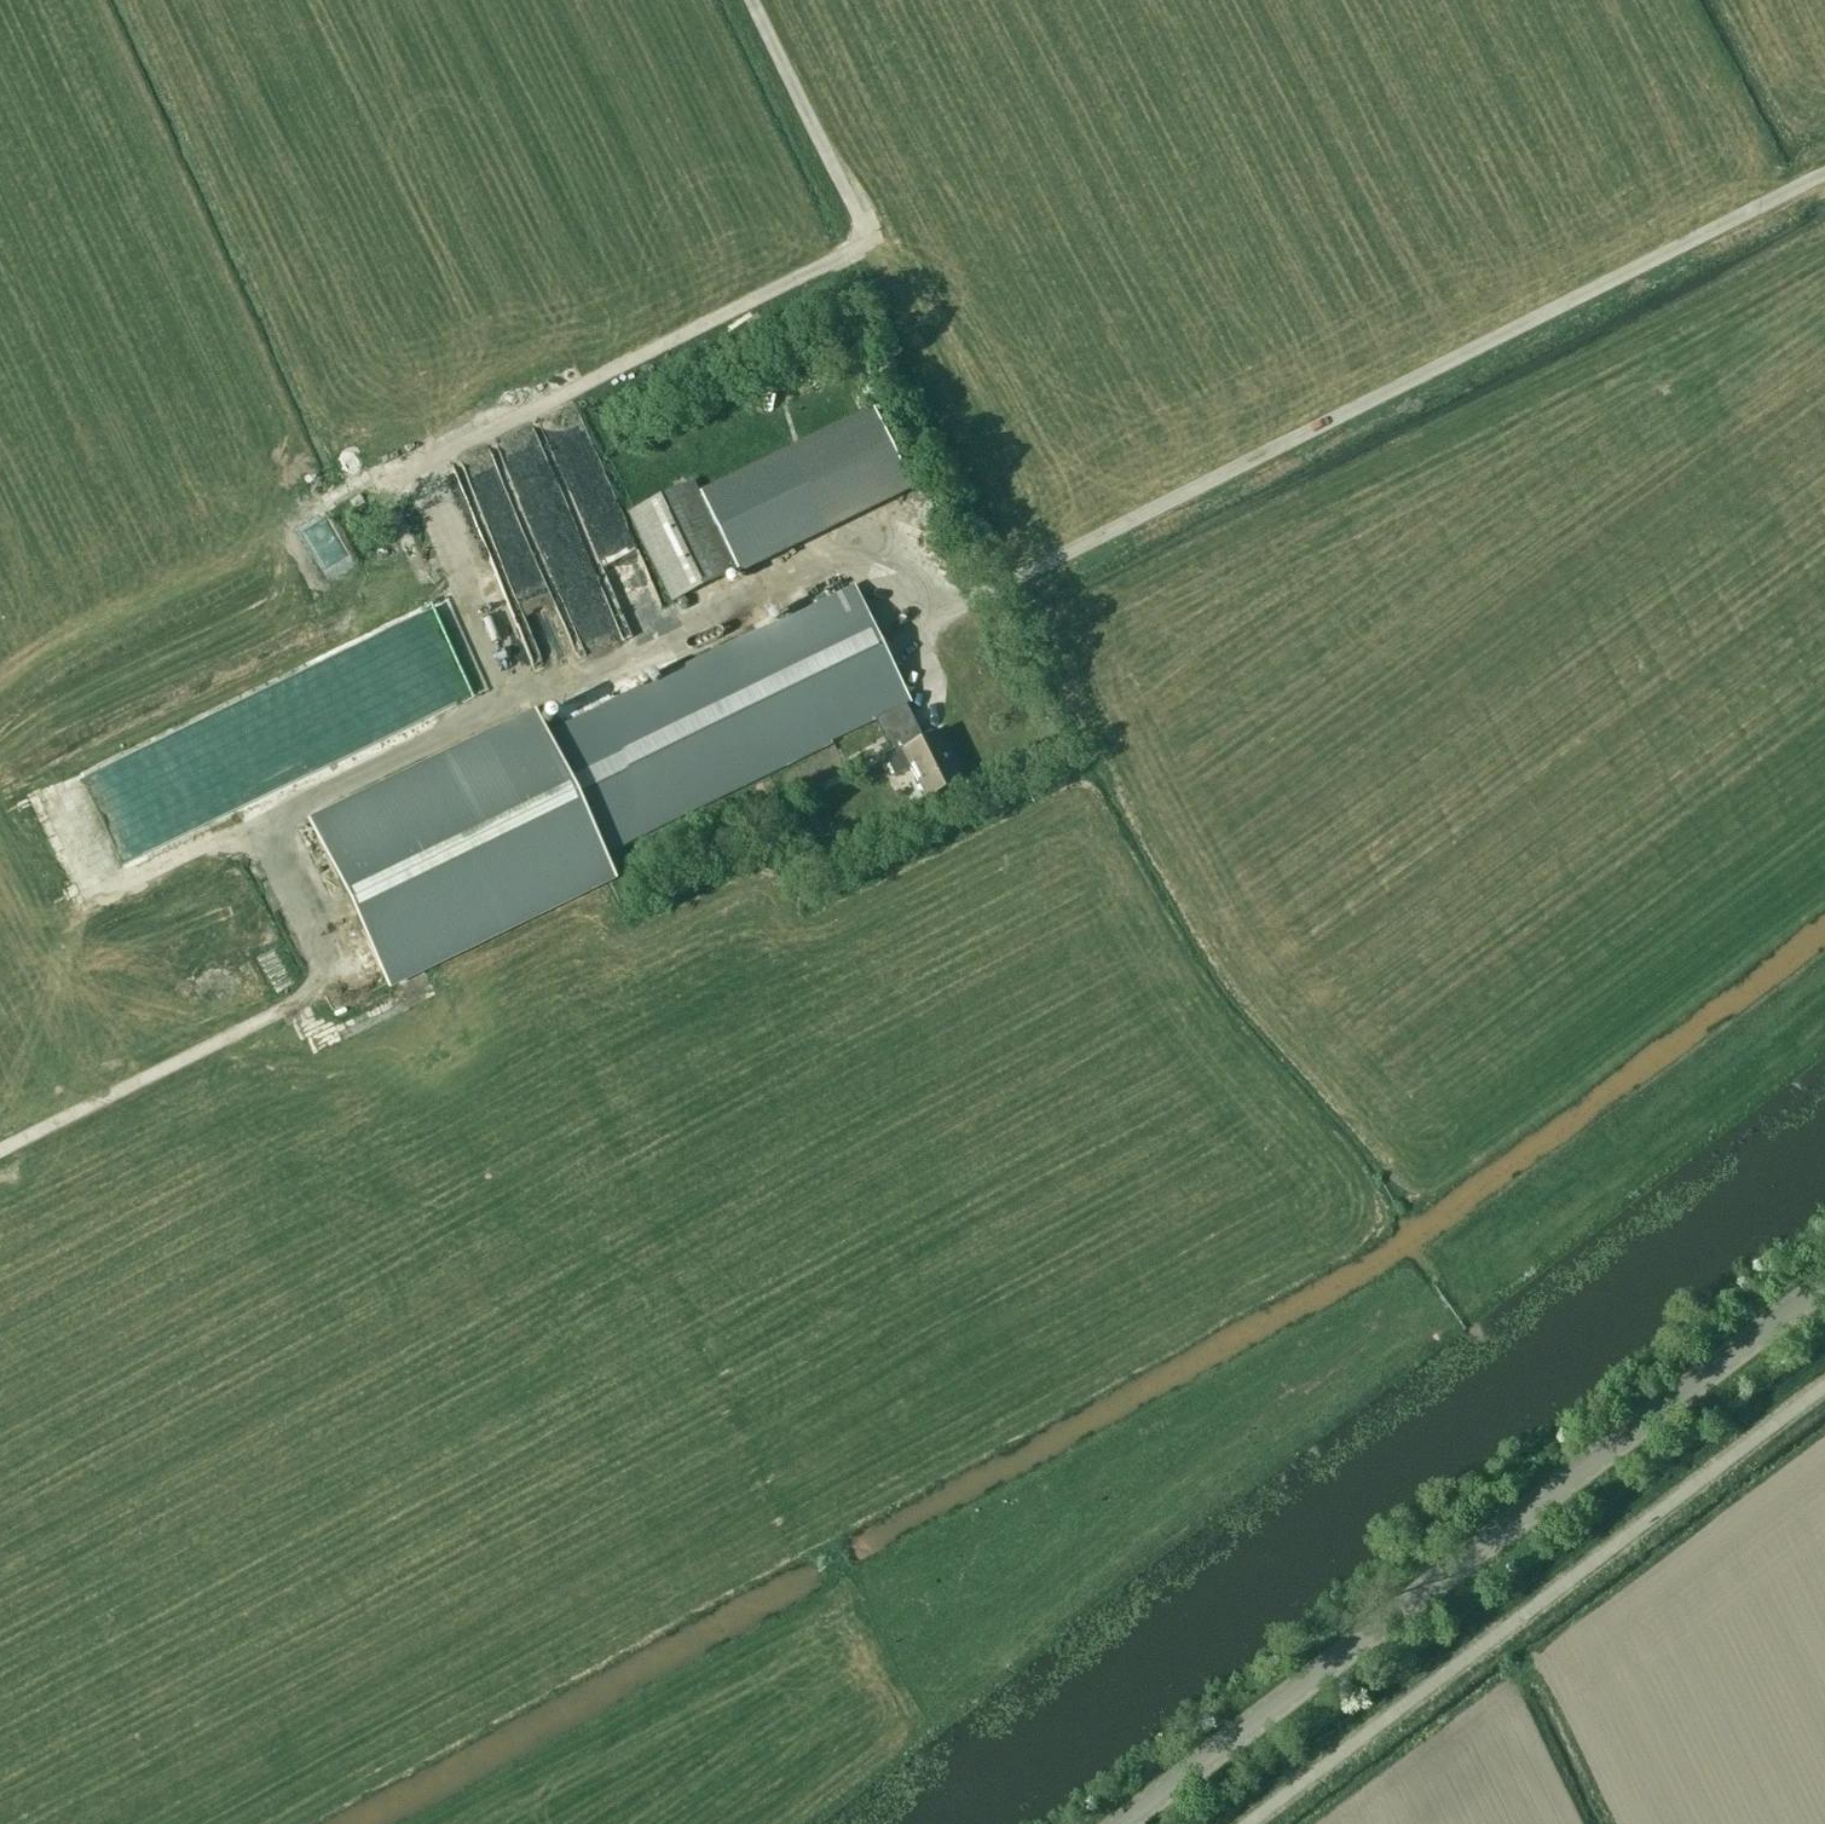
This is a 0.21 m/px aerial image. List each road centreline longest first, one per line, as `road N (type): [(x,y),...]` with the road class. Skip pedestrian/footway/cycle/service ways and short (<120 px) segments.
road 1 (track): [(482,723),(369,475),(867,244),(748,0)]
road 2 (unclassified): [(1003,600),(1719,244),(1824,179)]
road 3 (tertiary): [(1123,1823),(1824,1295)]
road 4 (track): [(339,952),(299,999),(0,1147)]

